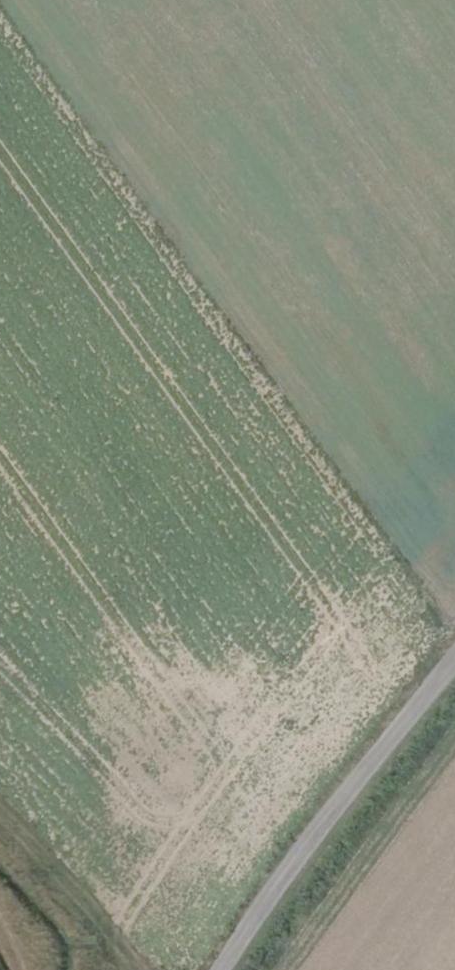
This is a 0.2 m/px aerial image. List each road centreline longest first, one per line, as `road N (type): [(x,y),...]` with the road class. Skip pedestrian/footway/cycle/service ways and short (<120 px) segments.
road 1 (track): [(454,662),(224,969)]

